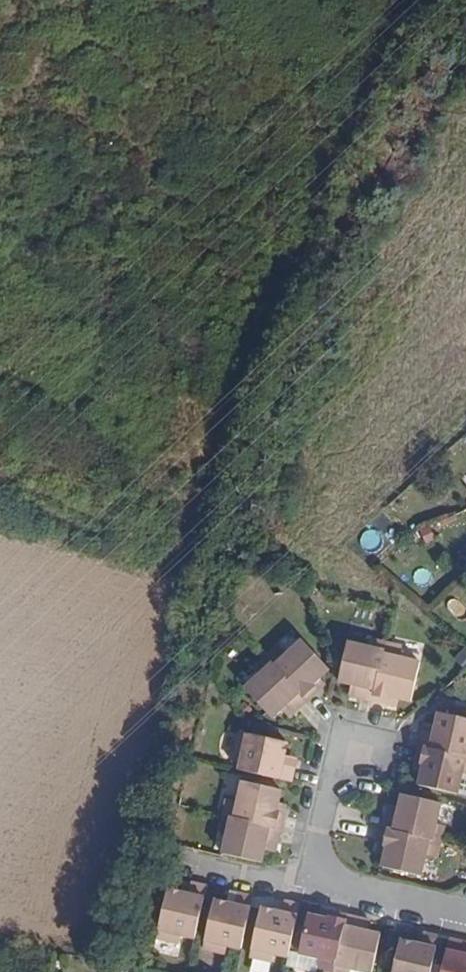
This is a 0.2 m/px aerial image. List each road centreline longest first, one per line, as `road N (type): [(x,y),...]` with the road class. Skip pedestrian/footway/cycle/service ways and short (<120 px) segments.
road 1 (residential): [(373,743),(343,751),(333,765),(319,827),(325,872)]
road 2 (residential): [(325,872),(356,888),(465,913)]
road 3 (residential): [(325,872),(284,878),(189,859)]

